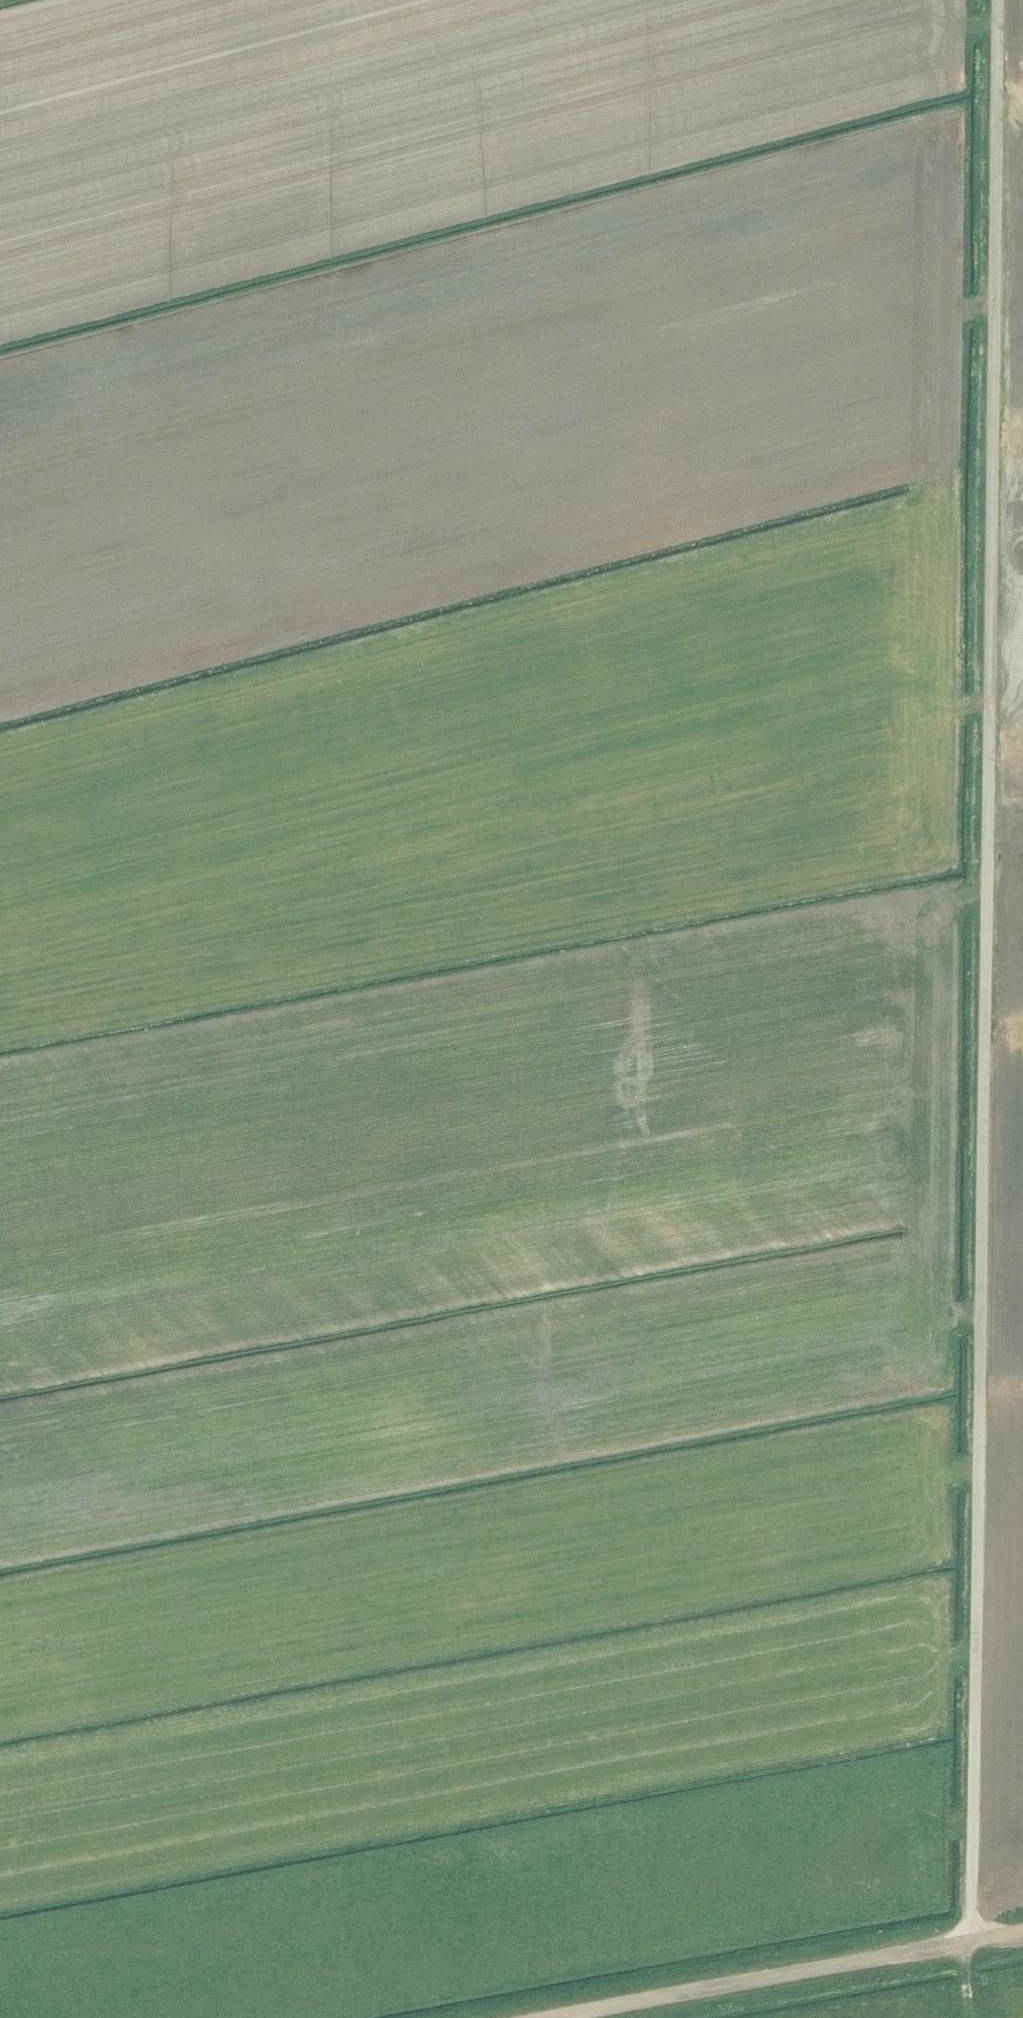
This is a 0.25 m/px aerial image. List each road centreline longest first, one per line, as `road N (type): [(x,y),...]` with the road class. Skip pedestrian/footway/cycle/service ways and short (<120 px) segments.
road 1 (unclassified): [(565,2017),(1022,1931)]

